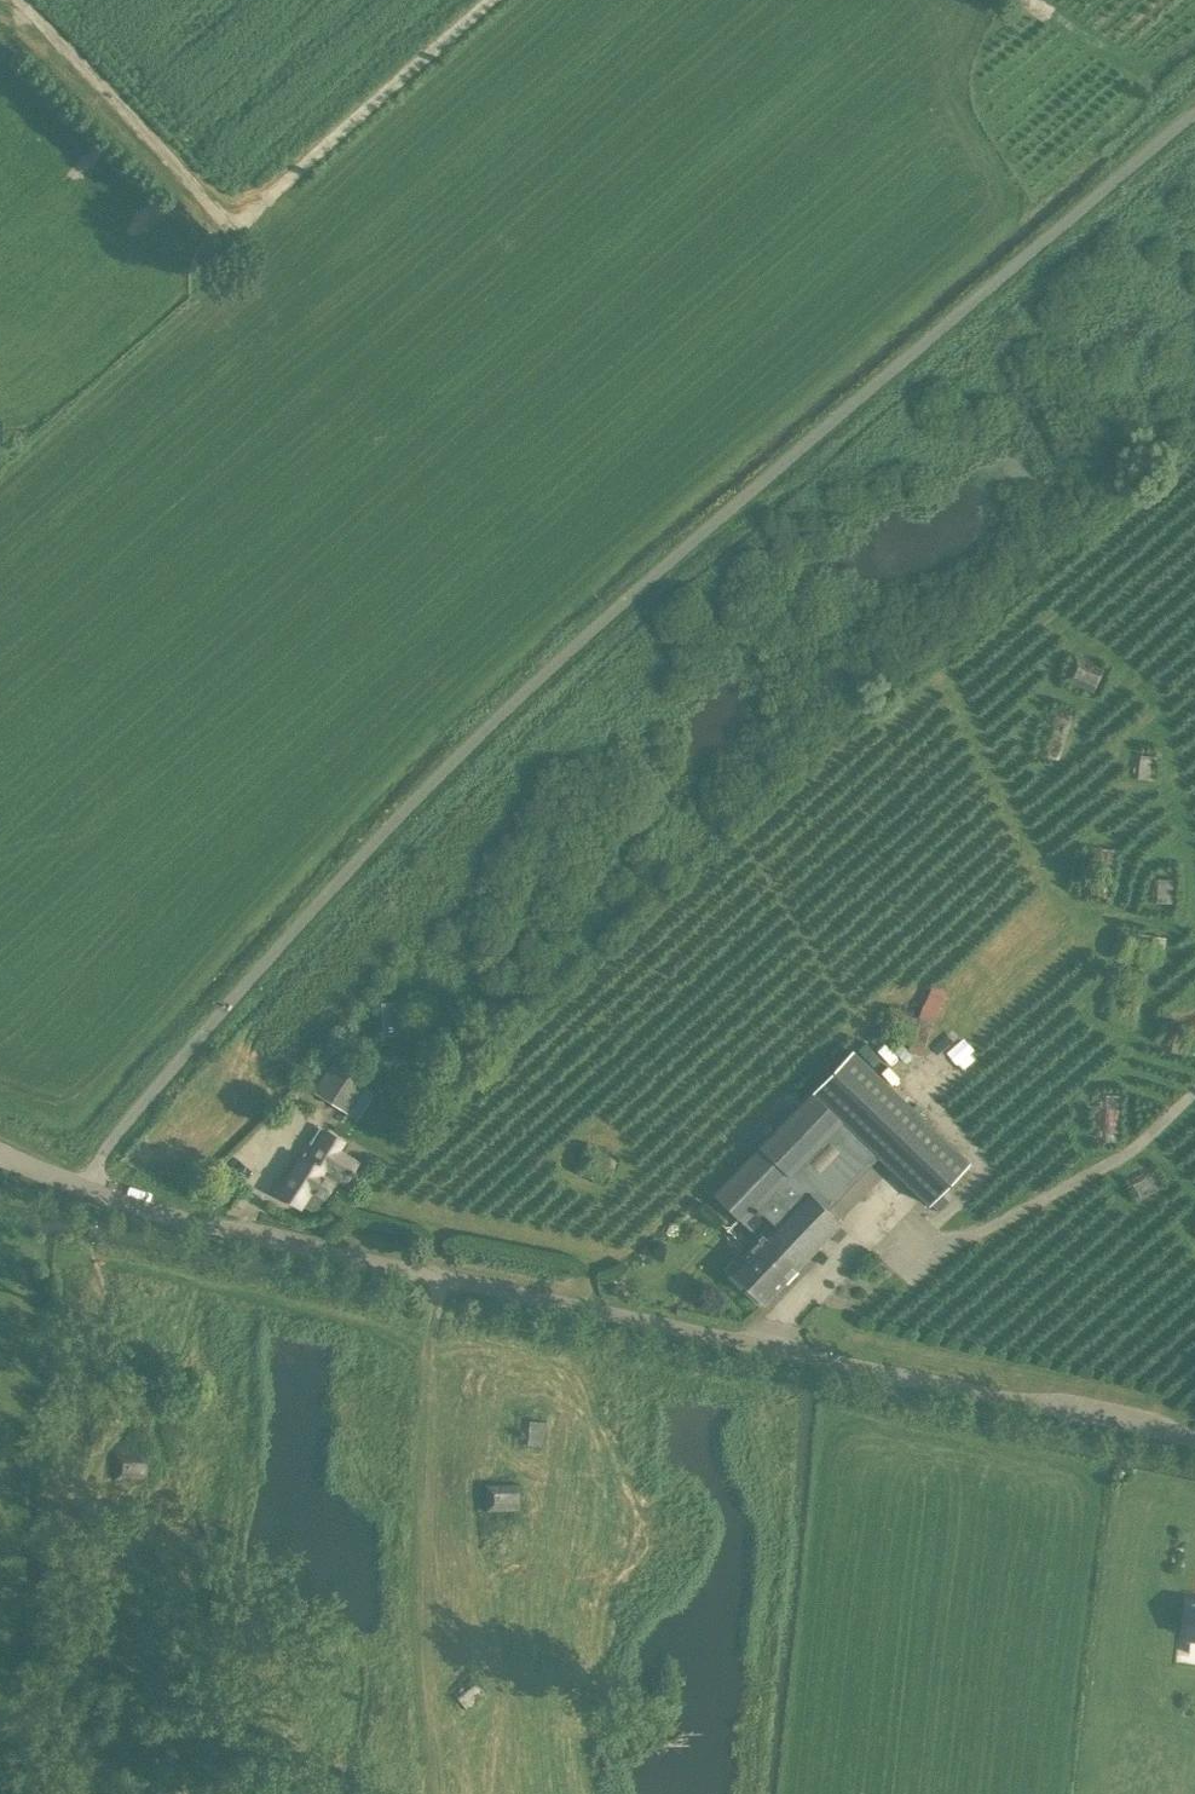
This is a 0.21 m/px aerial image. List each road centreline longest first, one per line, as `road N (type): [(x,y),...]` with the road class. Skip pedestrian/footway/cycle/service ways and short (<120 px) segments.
road 1 (unclassified): [(1194,1442),(193,1220),(0,1155)]
road 2 (track): [(19,0),(236,231),(500,0)]
road 3 (track): [(1194,1096),(1136,1146),(1003,1220),(958,1234),(874,1239),(790,1310),(770,1351)]

